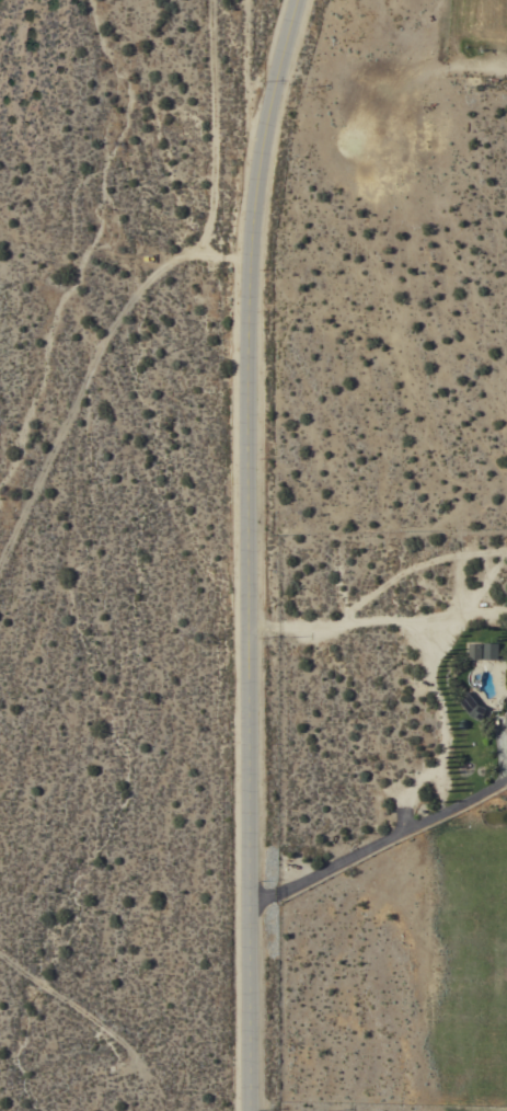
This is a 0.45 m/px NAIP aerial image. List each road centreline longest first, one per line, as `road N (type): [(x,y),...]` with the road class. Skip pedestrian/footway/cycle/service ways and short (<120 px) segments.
road 1 (tertiary): [(301,0),(254,203),(250,1110)]
road 2 (residential): [(506,782),(321,881),(249,908)]

